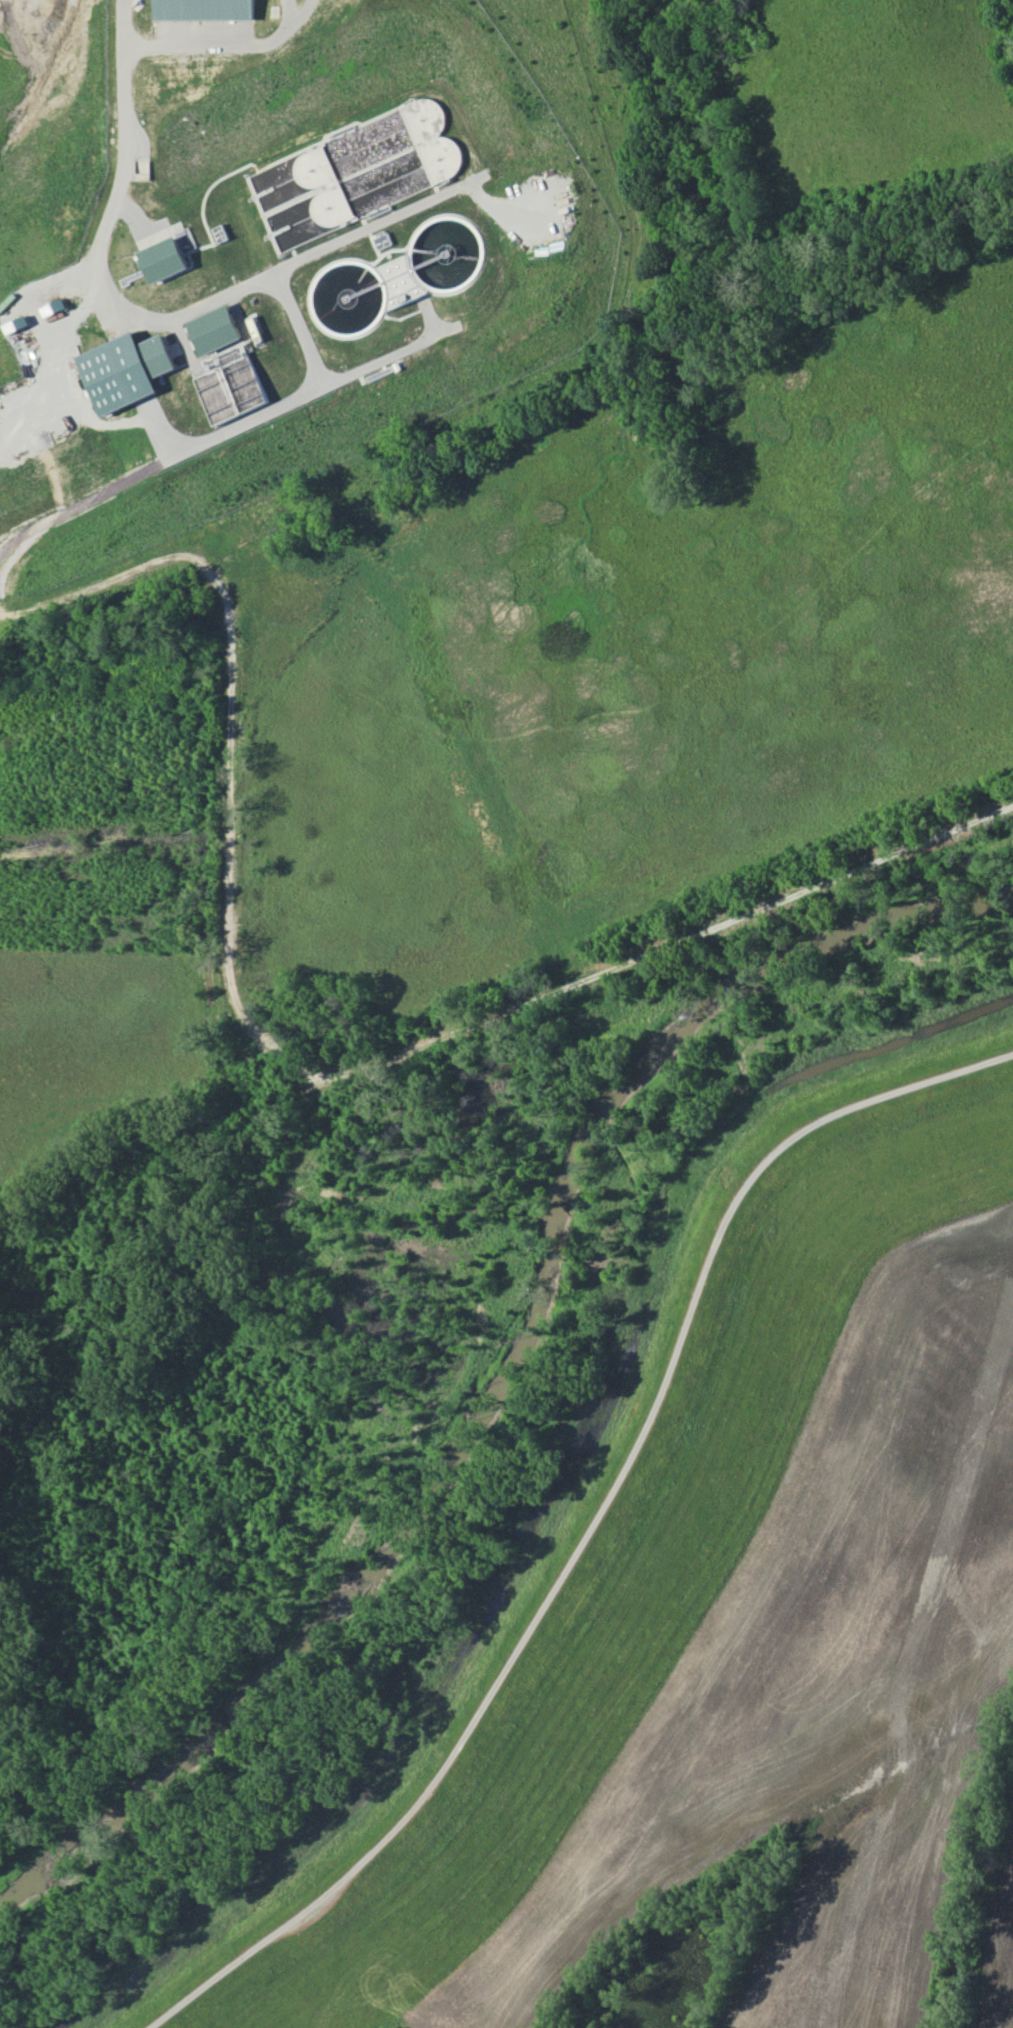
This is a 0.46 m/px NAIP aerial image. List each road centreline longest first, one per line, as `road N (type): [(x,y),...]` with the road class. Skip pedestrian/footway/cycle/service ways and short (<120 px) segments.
road 1 (residential): [(140,2027),(337,1878),(427,1787),(571,1569),(665,1394),(725,1230),(768,1166),(840,1114),(1012,1054)]
road 2 (residential): [(321,1075),(361,1068),(1012,804)]
road 3 (residential): [(100,292),(96,249),(123,161),(122,0)]

